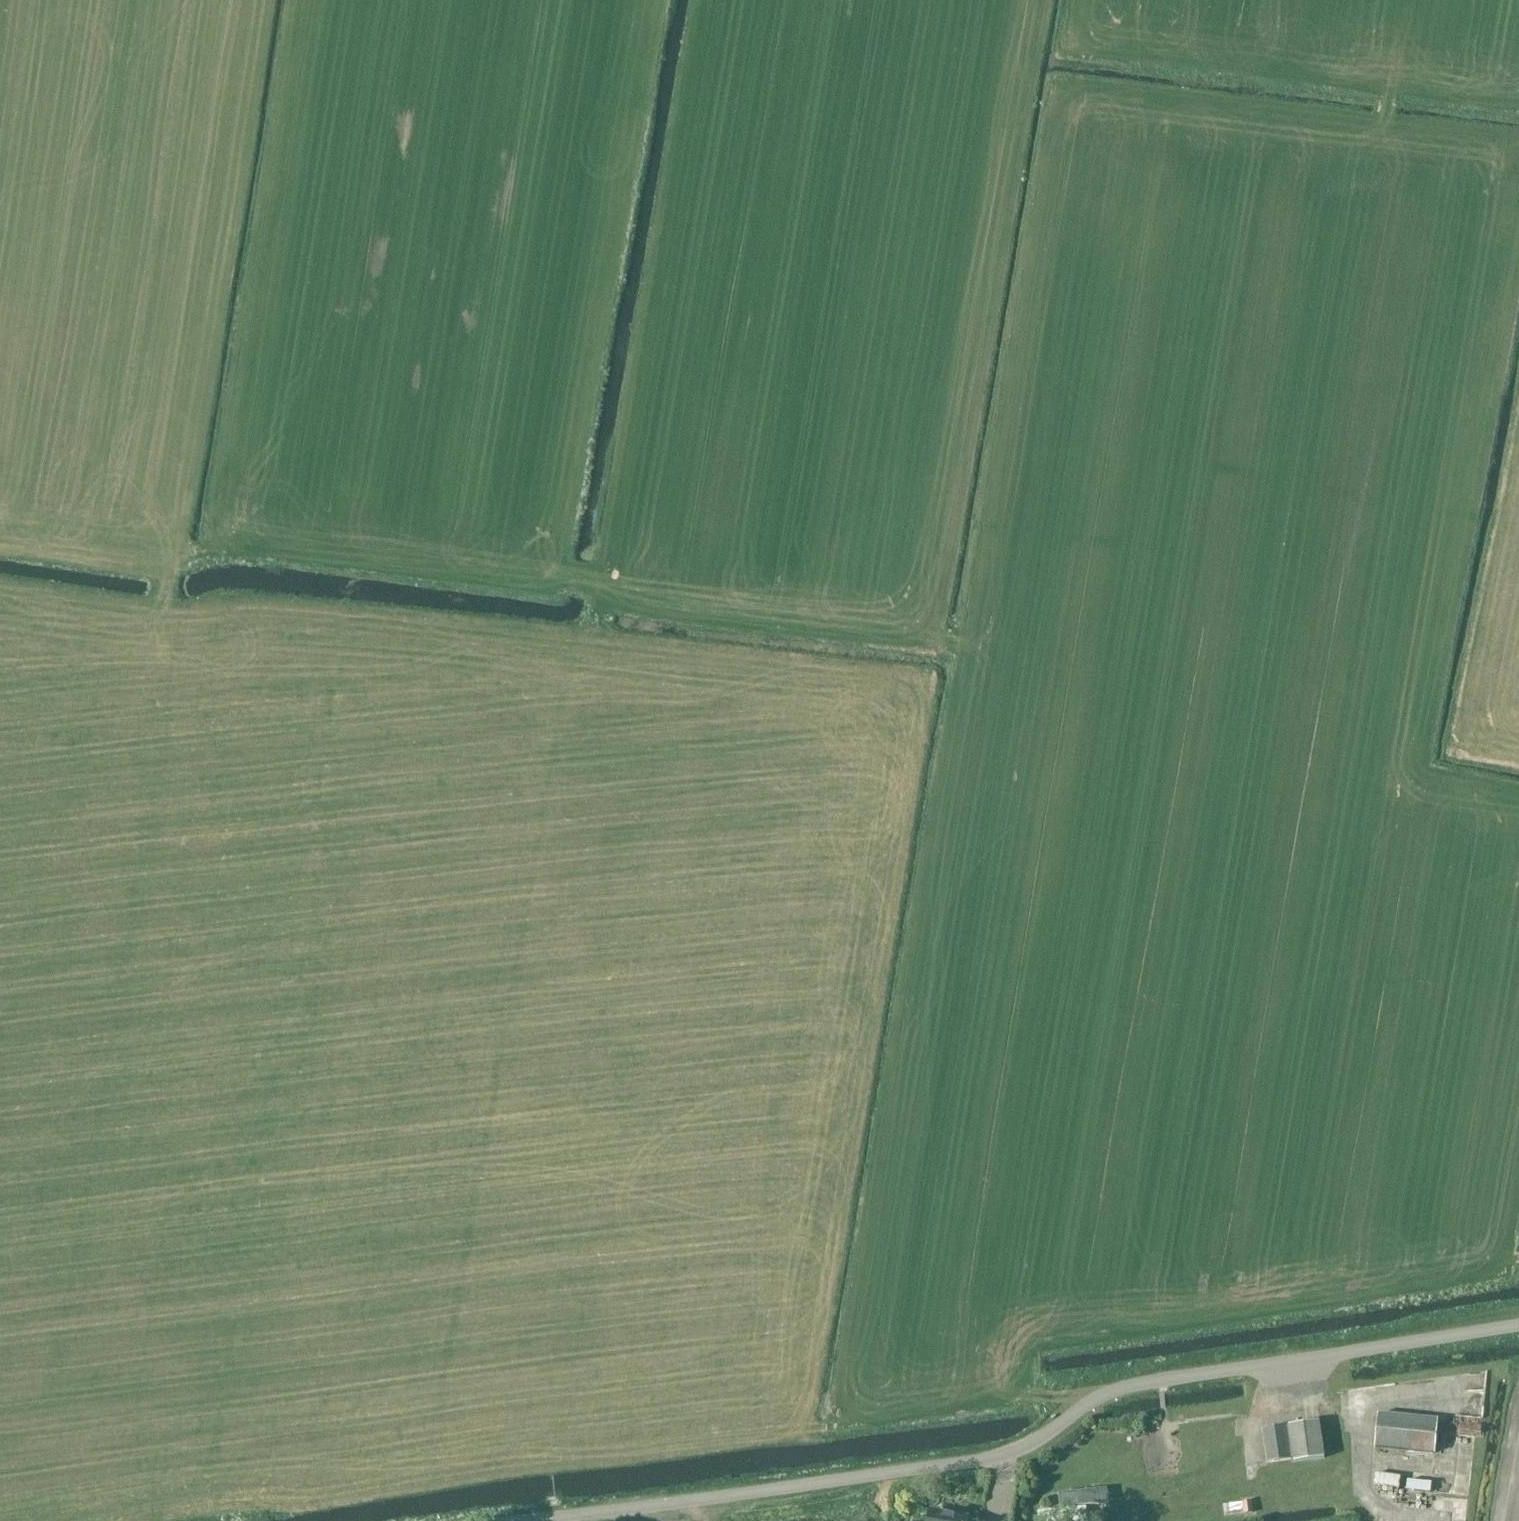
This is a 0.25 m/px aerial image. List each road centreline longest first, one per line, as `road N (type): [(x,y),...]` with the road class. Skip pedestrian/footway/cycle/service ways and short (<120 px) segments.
road 1 (unclassified): [(538,1520),(998,1462),(1129,1391),(1518,1329)]

